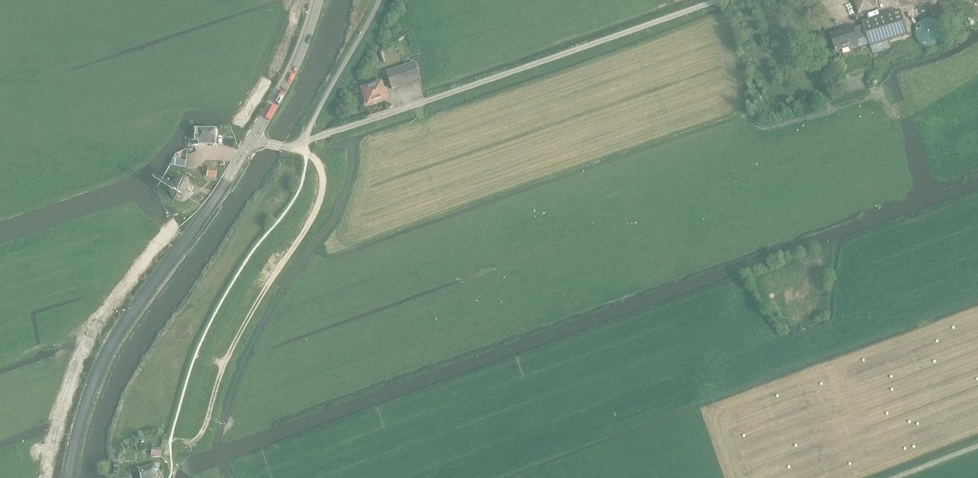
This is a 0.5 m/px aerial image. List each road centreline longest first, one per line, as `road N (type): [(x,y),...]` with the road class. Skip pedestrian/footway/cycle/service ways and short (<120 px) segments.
road 1 (secondary): [(70,477),(107,356),(253,138)]
road 2 (track): [(0,81),(235,0)]
road 3 (unclassified): [(253,138),(302,145),(380,0)]
road 4 (secondary): [(253,138),(301,53),(318,0)]

